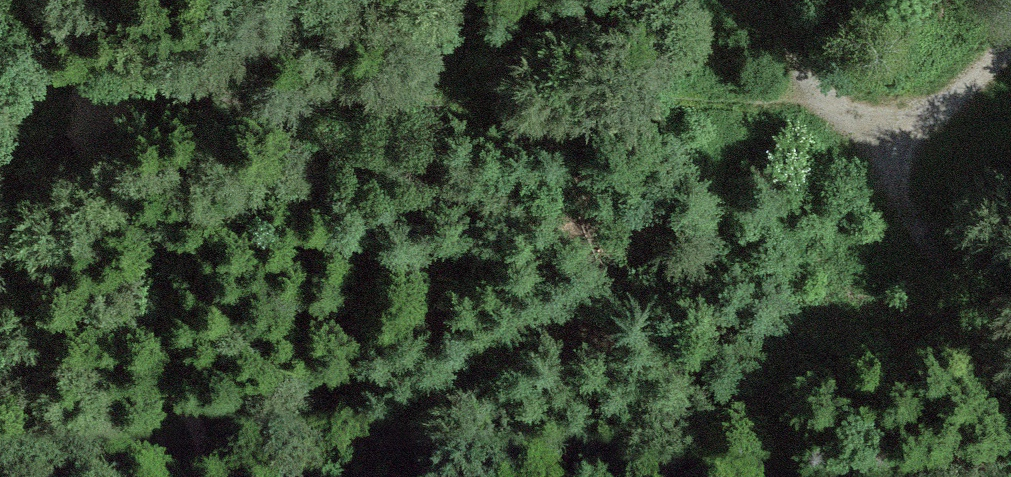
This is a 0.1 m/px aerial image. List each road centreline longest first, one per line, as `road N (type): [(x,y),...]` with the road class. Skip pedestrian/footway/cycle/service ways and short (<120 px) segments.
road 1 (track): [(806,87),(753,97),(106,7)]
road 2 (track): [(106,7),(167,124),(200,336),(256,476)]
road 3 (track): [(888,159),(1010,376)]
road 4 (track): [(888,159),(806,87),(739,0)]
road 5 (track): [(1010,40),(888,159)]

